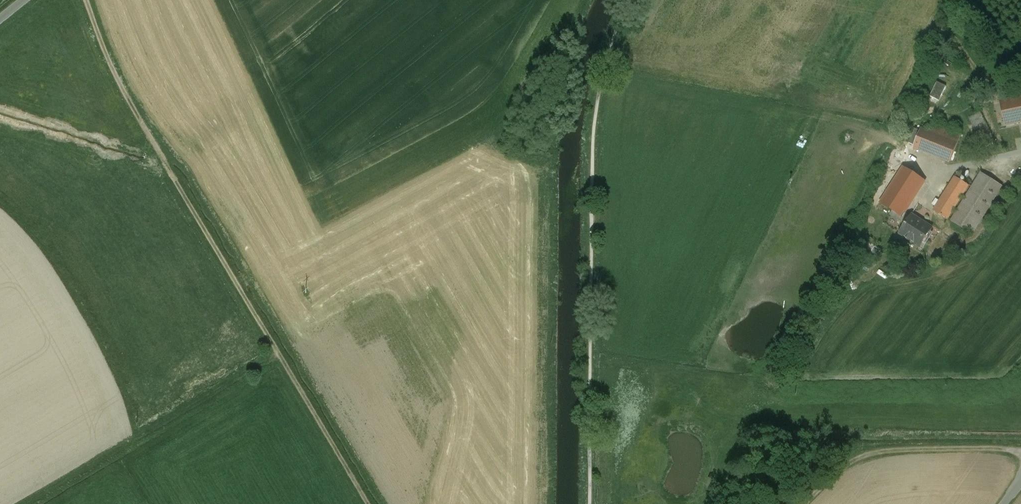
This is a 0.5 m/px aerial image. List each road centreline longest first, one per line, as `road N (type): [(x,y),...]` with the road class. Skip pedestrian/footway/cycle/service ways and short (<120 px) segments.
road 1 (track): [(368,503),(170,177),(111,70),(87,0)]
road 2 (track): [(835,473),(890,448),(1020,453)]

